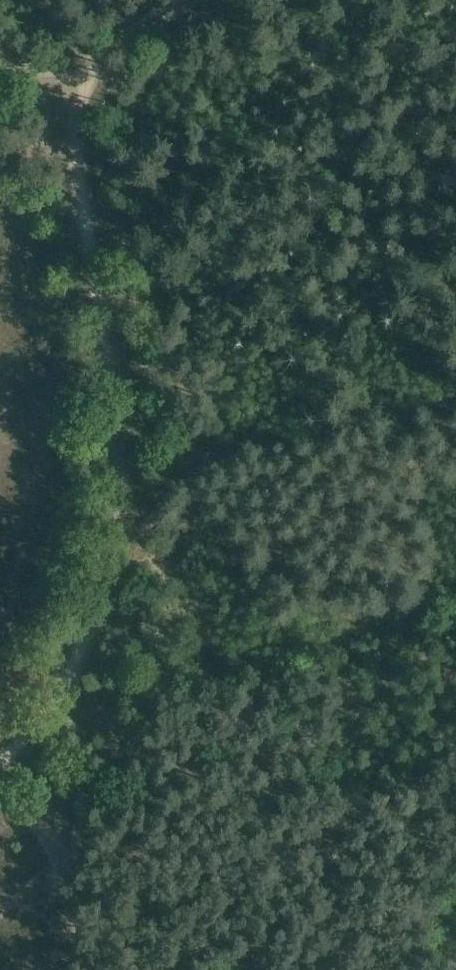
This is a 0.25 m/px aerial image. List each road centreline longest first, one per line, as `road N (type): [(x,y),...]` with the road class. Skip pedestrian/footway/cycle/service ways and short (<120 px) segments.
road 1 (track): [(55,670),(114,560),(137,465),(85,194),(76,73)]
road 2 (track): [(76,73),(178,0)]

